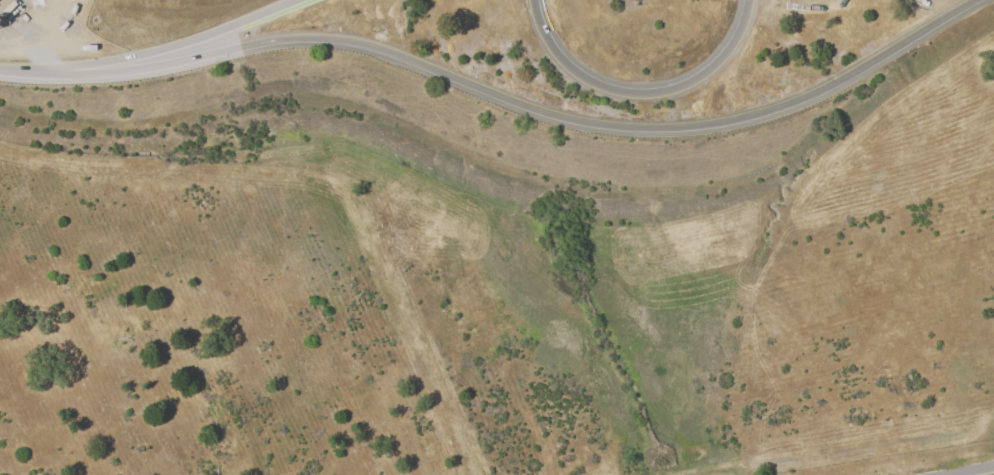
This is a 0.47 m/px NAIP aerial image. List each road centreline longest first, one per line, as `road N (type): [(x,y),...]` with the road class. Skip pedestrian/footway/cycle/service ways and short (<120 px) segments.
road 1 (motorway): [(393,53),(562,118),(678,128),(808,98),(979,0)]
road 2 (motorway): [(0,71),(142,71),(302,39),(393,53)]
road 3 (primary): [(0,68),(131,59),(302,0)]
road 4 (motorway): [(751,0),(734,46),(716,66),(693,83),(640,95),(613,91),(571,67),(536,0)]

